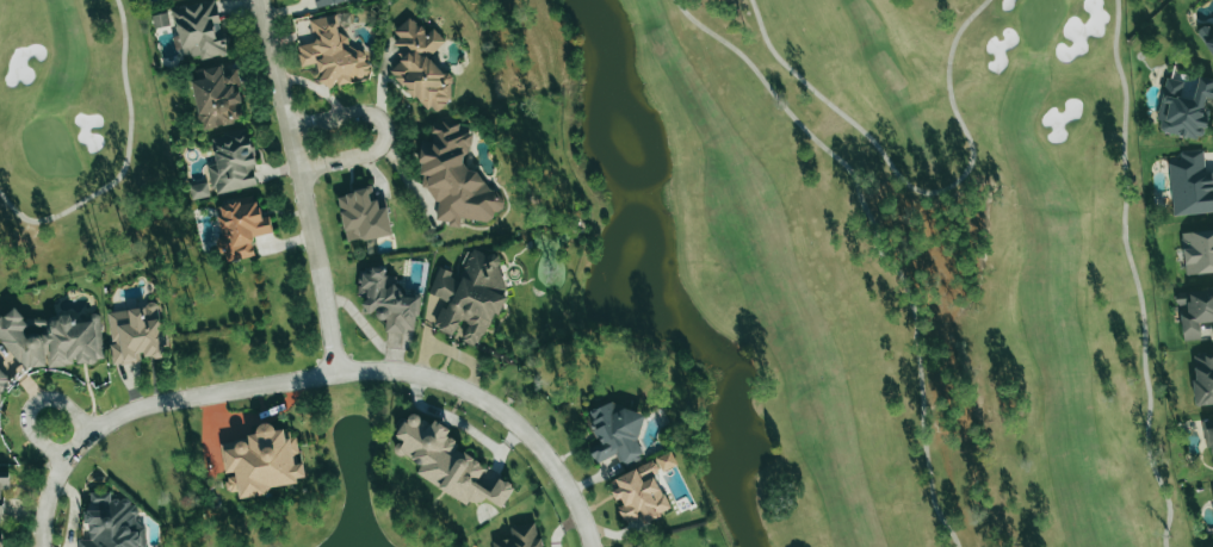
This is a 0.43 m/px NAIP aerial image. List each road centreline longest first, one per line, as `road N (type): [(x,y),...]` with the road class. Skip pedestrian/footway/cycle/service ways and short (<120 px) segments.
road 1 (residential): [(64,462),(92,431),(160,403),(371,368),(408,372),(471,392),(525,433),(567,485),(591,546)]
road 2 (residential): [(256,0),(335,373)]
road 3 (residential): [(297,174),(376,154),(382,123),(358,111),(287,131)]
road 4 (residential): [(92,431),(61,402),(37,399),(27,410),(30,433),(64,462)]

